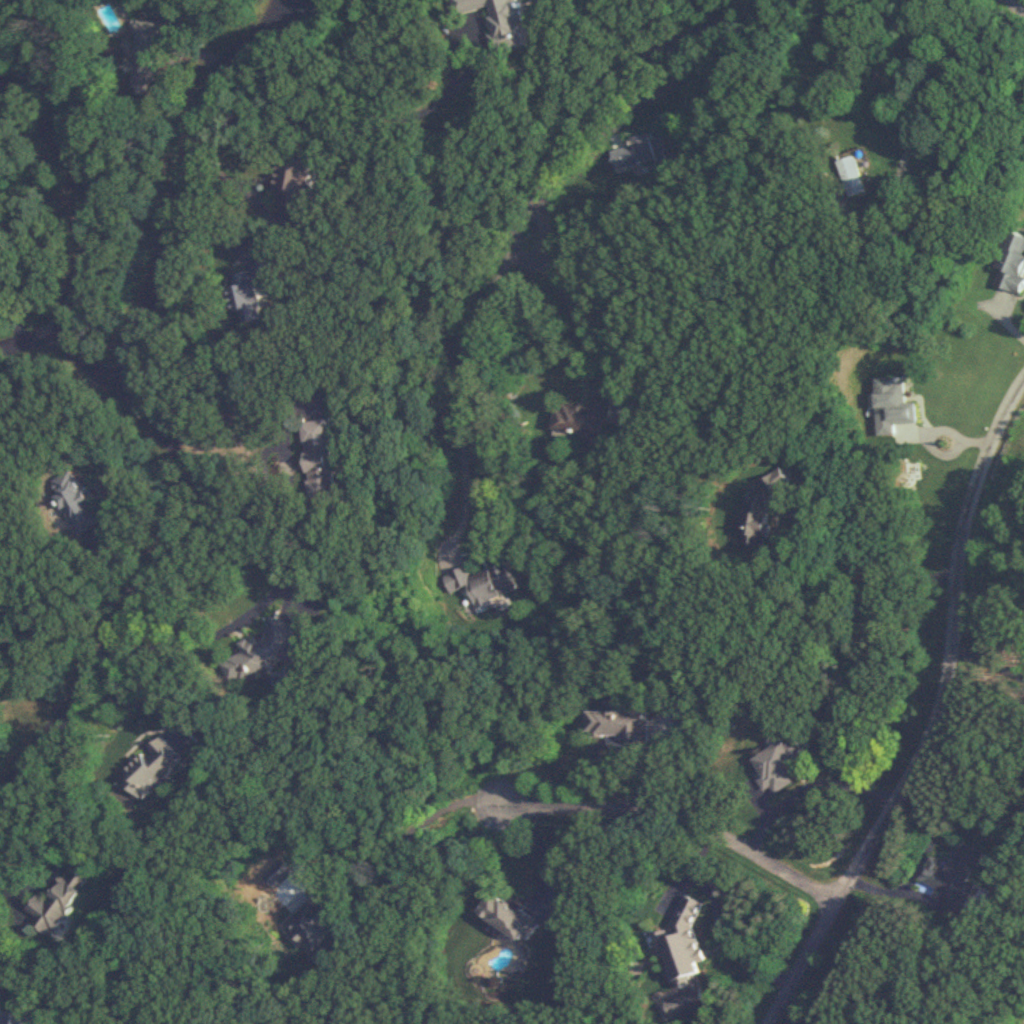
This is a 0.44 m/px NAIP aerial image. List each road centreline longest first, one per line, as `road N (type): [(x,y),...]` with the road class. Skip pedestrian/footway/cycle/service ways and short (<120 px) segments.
road 1 (residential): [(0,82),(79,181),(88,218),(88,250),(61,338),(147,414),(169,450),(182,522),(167,564),(0,798)]
road 2 (residential): [(1023,362),(963,485),(949,560),(953,639),(931,737),(768,1023)]
road 3 (residential): [(119,388),(192,128),(221,65),(266,31)]
road 4 (residential): [(507,805),(657,808),(837,896)]

